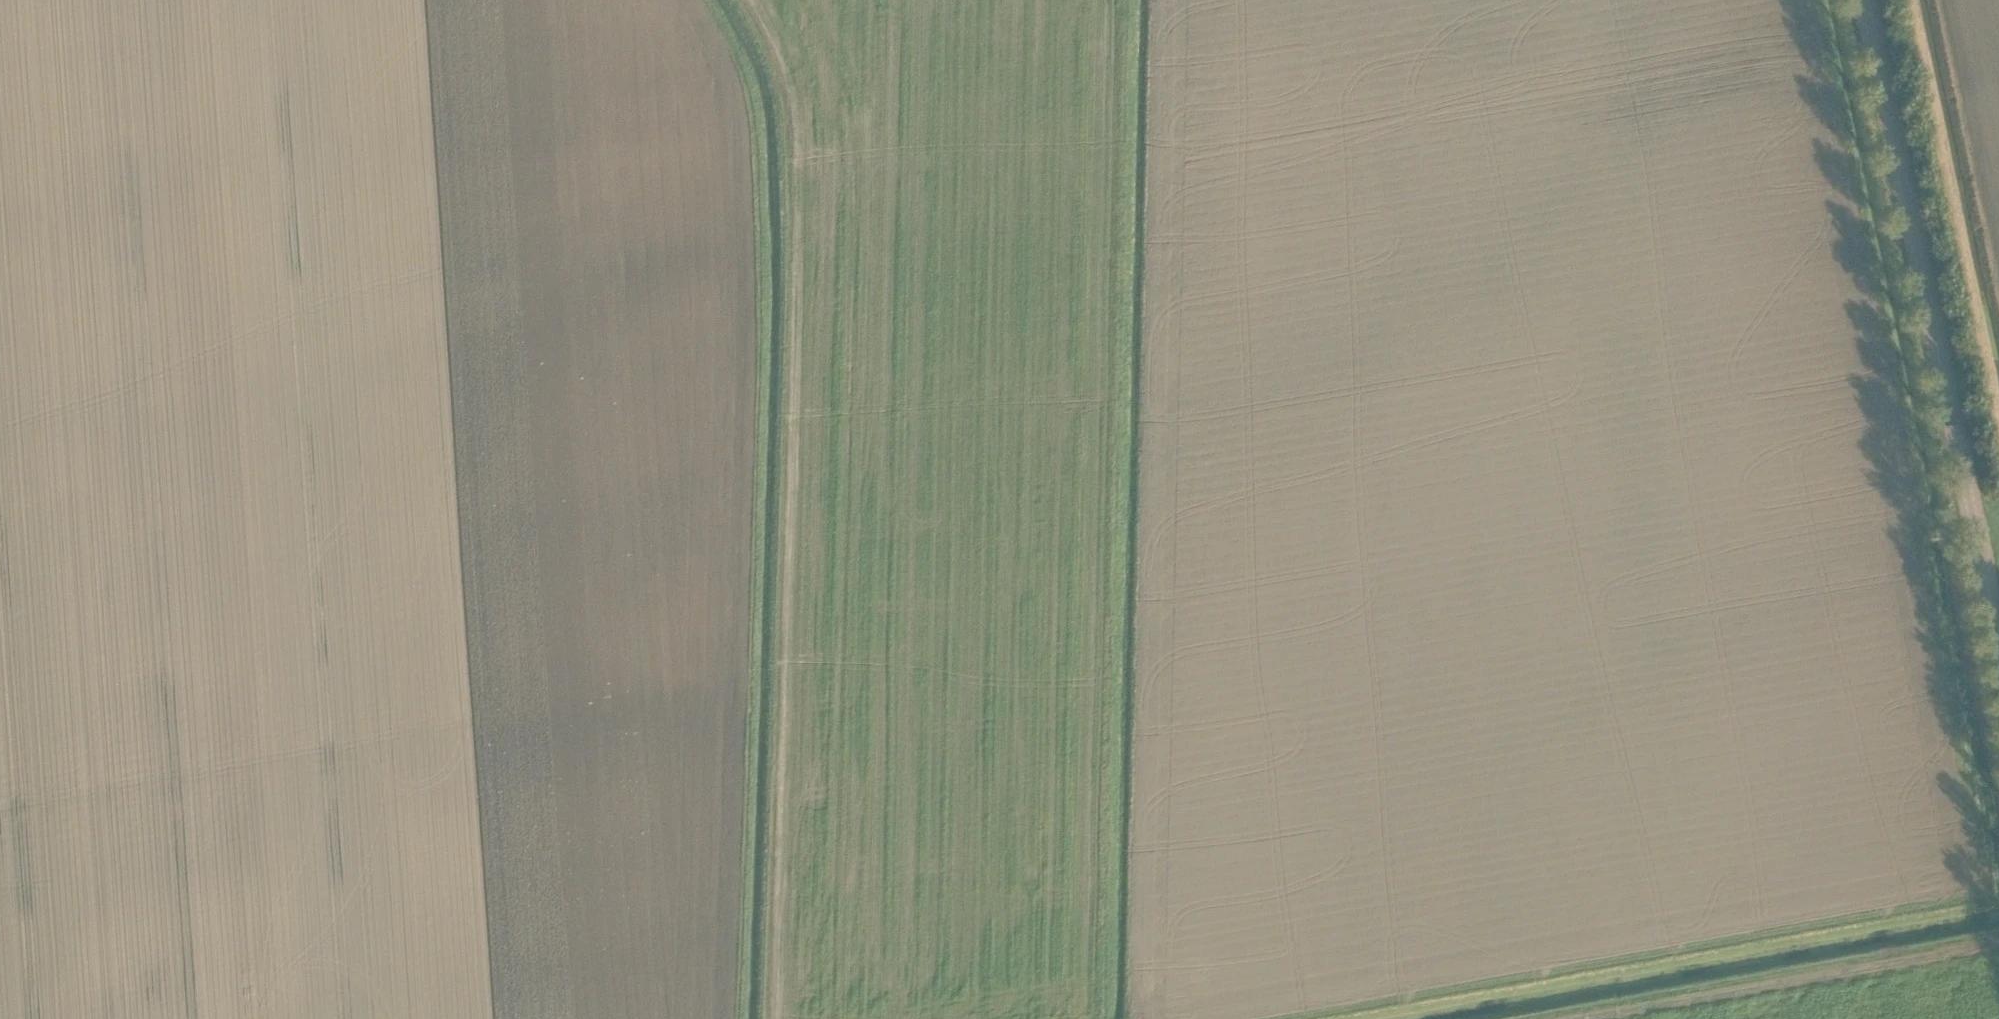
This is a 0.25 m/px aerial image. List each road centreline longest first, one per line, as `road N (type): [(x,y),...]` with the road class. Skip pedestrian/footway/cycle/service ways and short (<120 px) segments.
road 1 (tertiary): [(1998,643),(1864,0)]

